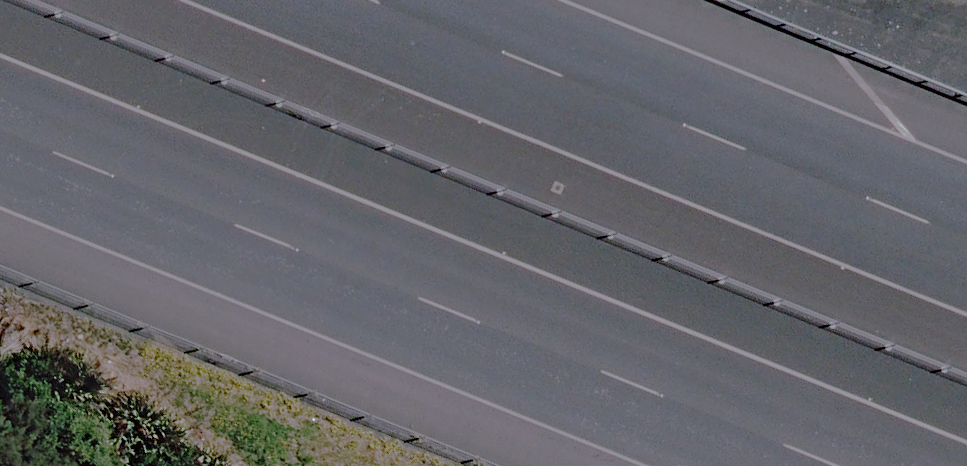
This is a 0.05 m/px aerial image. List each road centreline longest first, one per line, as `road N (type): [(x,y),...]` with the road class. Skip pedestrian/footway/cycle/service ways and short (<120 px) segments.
road 1 (motorway): [(886,465),(0,108)]
road 2 (motorway): [(436,0),(966,217)]

